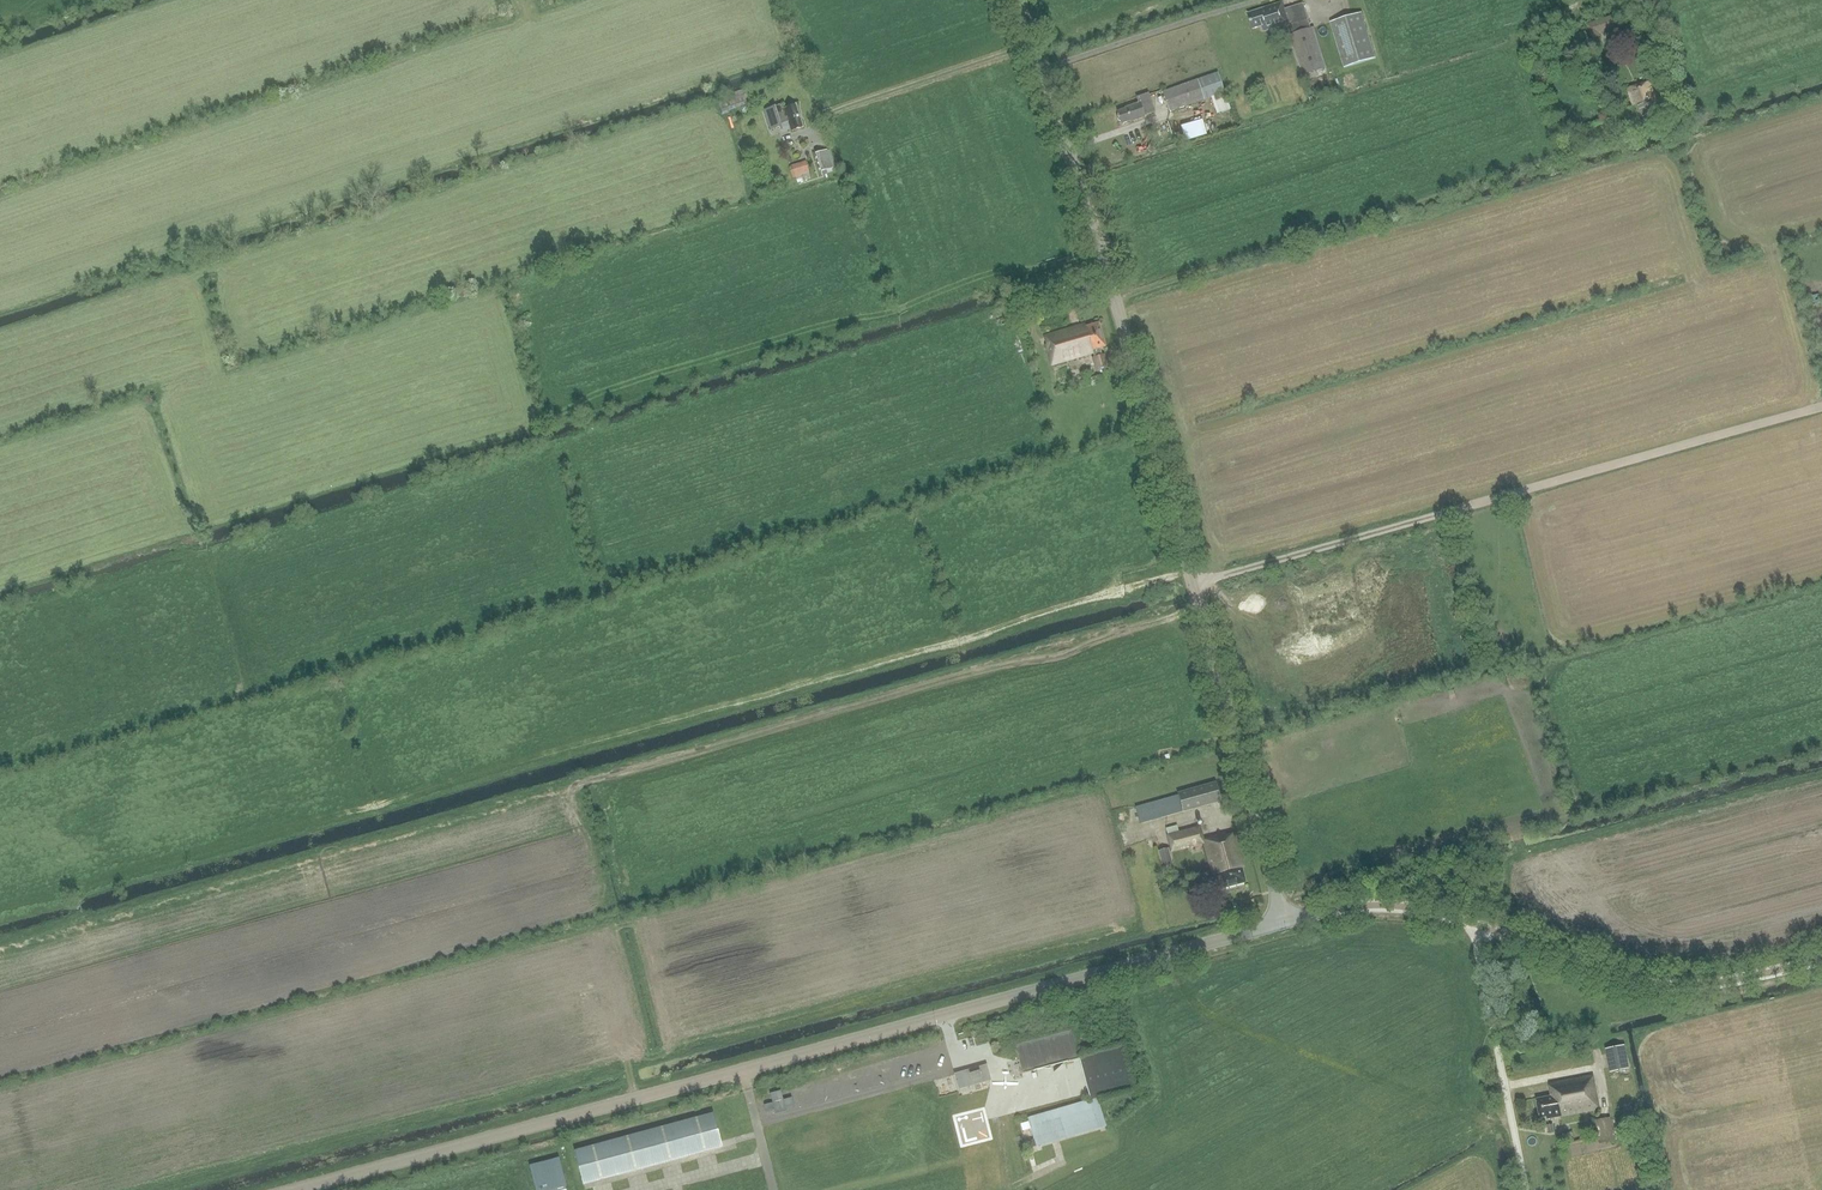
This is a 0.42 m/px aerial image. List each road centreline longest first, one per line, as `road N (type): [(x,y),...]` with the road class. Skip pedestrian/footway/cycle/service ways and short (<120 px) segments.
road 1 (tertiary): [(305,1189),(1285,922)]
road 2 (unclassified): [(1189,586),(1821,407)]
road 3 (tertiary): [(1189,586),(1116,299),(1015,0)]
road 4 (track): [(1116,299),(1394,214),(1595,142),(1614,130),(1622,104)]
road 5 (tertiary): [(1821,965),(1665,998),(1469,929)]
road 6 (tertiary): [(1285,922),(1189,586)]
road 7 (residential): [(1522,1189),(1469,929)]
road 8 (track): [(1030,46),(821,116),(811,131)]
road 9 (track): [(1039,70),(1251,0)]
road 10 (tertiary): [(1469,929),(1380,908),(1285,922)]

